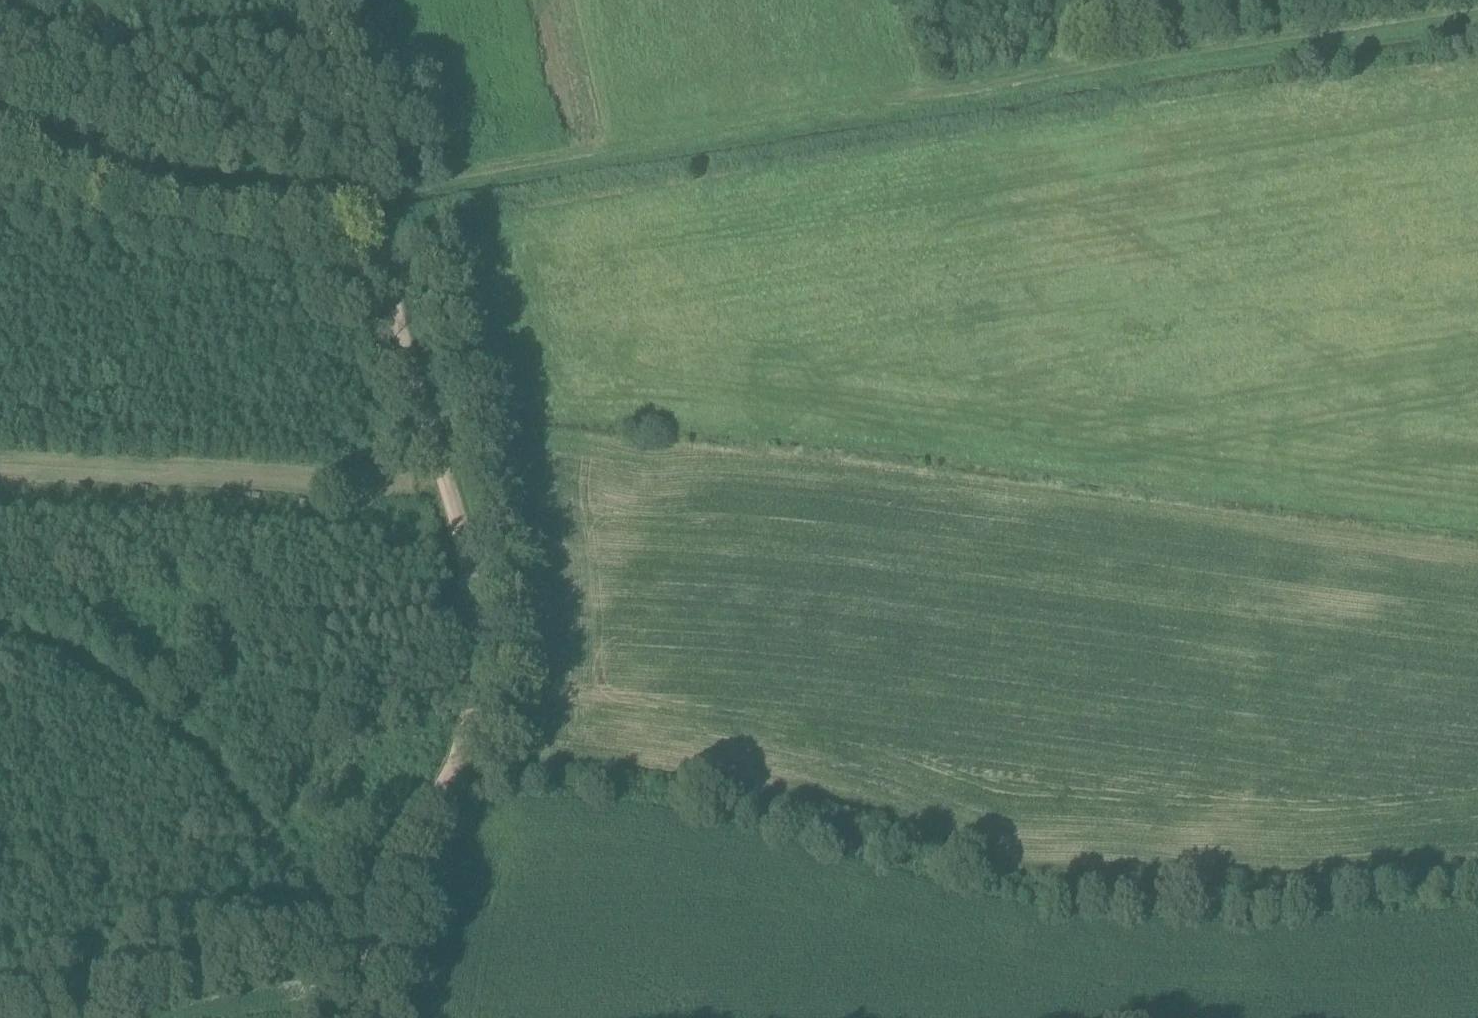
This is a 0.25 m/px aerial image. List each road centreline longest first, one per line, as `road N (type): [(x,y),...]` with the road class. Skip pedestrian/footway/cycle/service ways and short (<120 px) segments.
road 1 (track): [(326,0),(483,628),(456,765),(385,871),(363,949),(362,1017)]
road 2 (track): [(920,94),(1477,6)]
road 3 (track): [(388,234),(260,240),(160,225),(0,166)]

